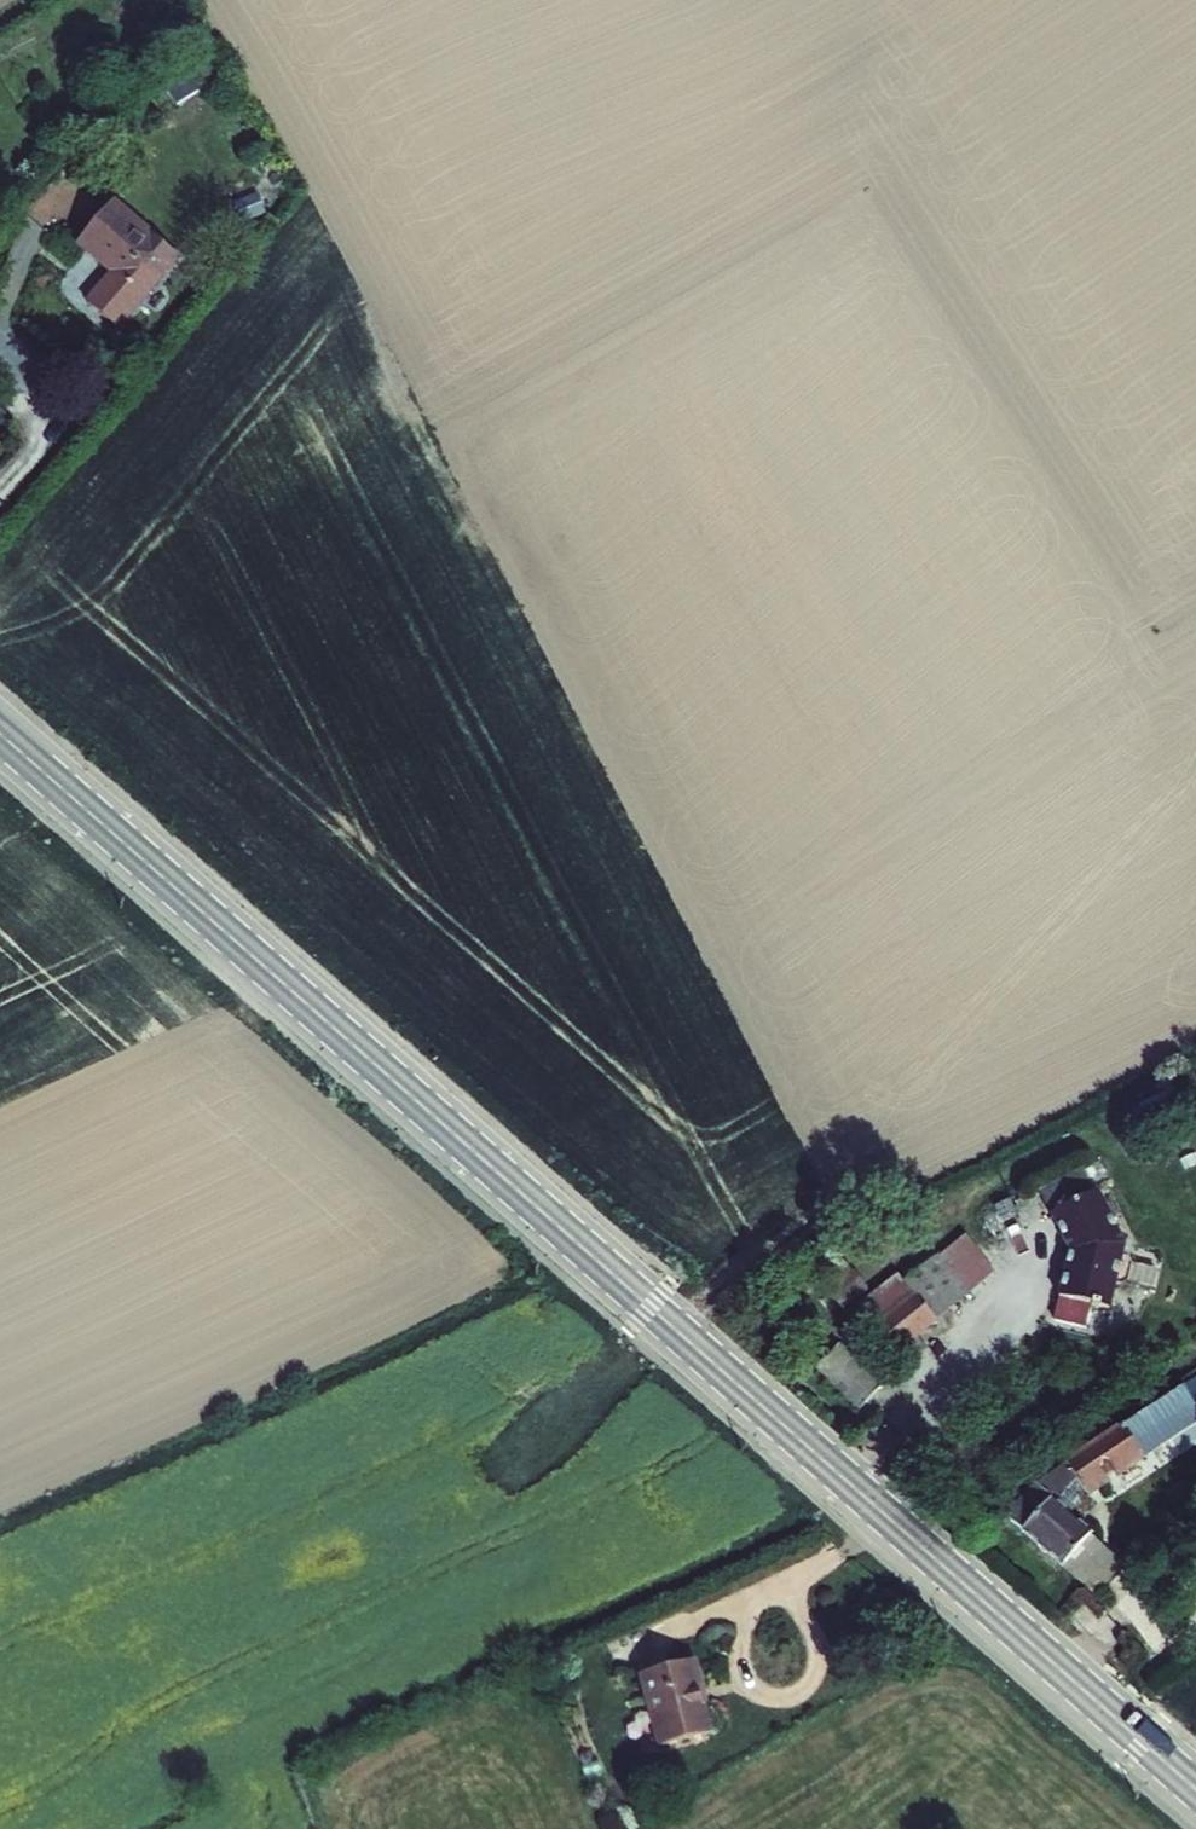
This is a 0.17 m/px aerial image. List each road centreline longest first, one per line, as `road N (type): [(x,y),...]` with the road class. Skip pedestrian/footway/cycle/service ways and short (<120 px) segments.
road 1 (secondary): [(1195,1789),(0,734)]

